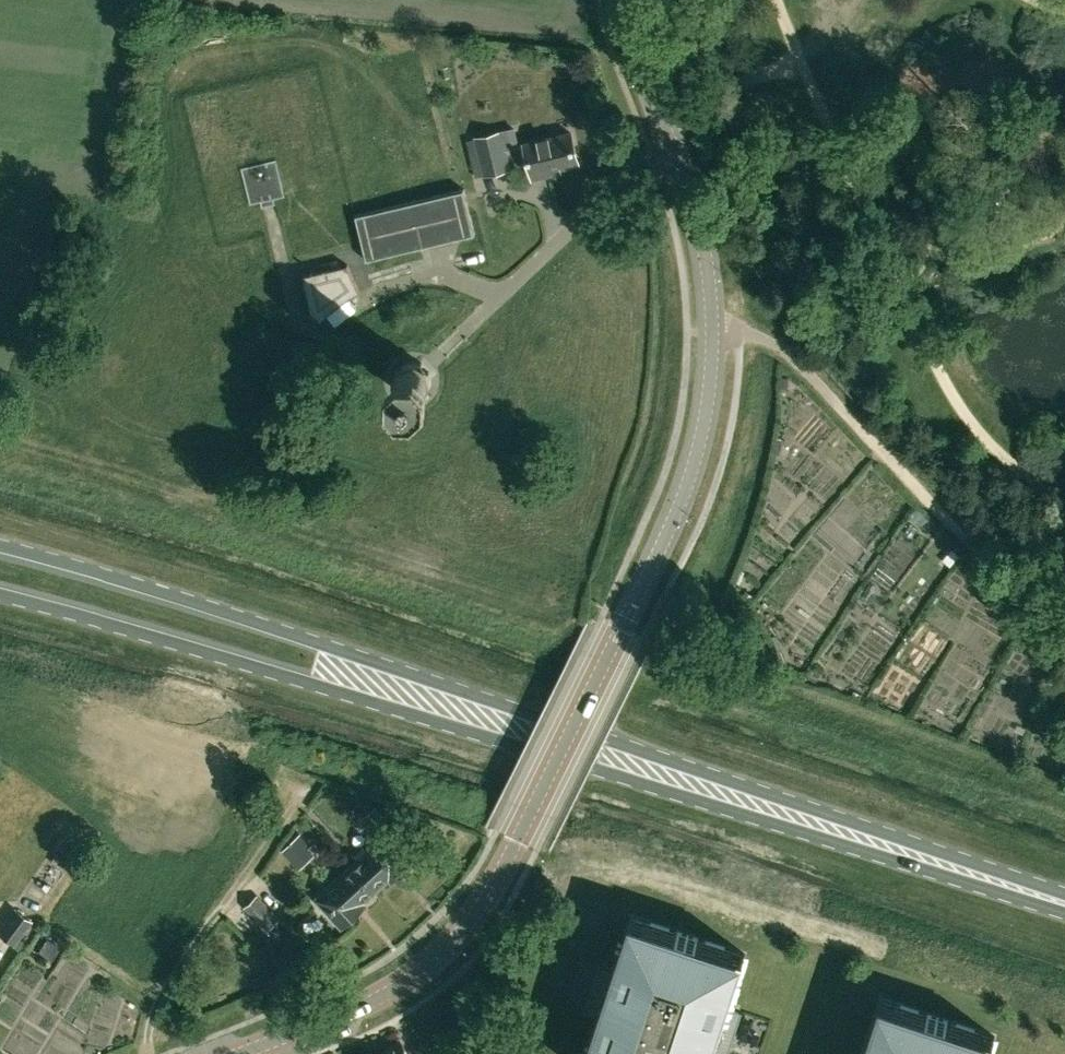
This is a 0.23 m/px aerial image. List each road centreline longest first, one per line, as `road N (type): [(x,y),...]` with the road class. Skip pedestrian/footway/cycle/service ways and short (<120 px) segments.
road 1 (tertiary): [(235,1053),(370,1002),(420,972),(463,929),(516,840),(689,478),(710,379),(706,266),(688,179),(626,0)]
road 2 (primary): [(834,826),(257,621),(0,546)]
road 3 (primary): [(0,593),(670,789),(834,826)]
road 4 (track): [(1064,629),(841,406)]
road 5 (primary): [(1064,902),(834,826)]
road 6 (track): [(712,324),(781,348),(841,406)]

